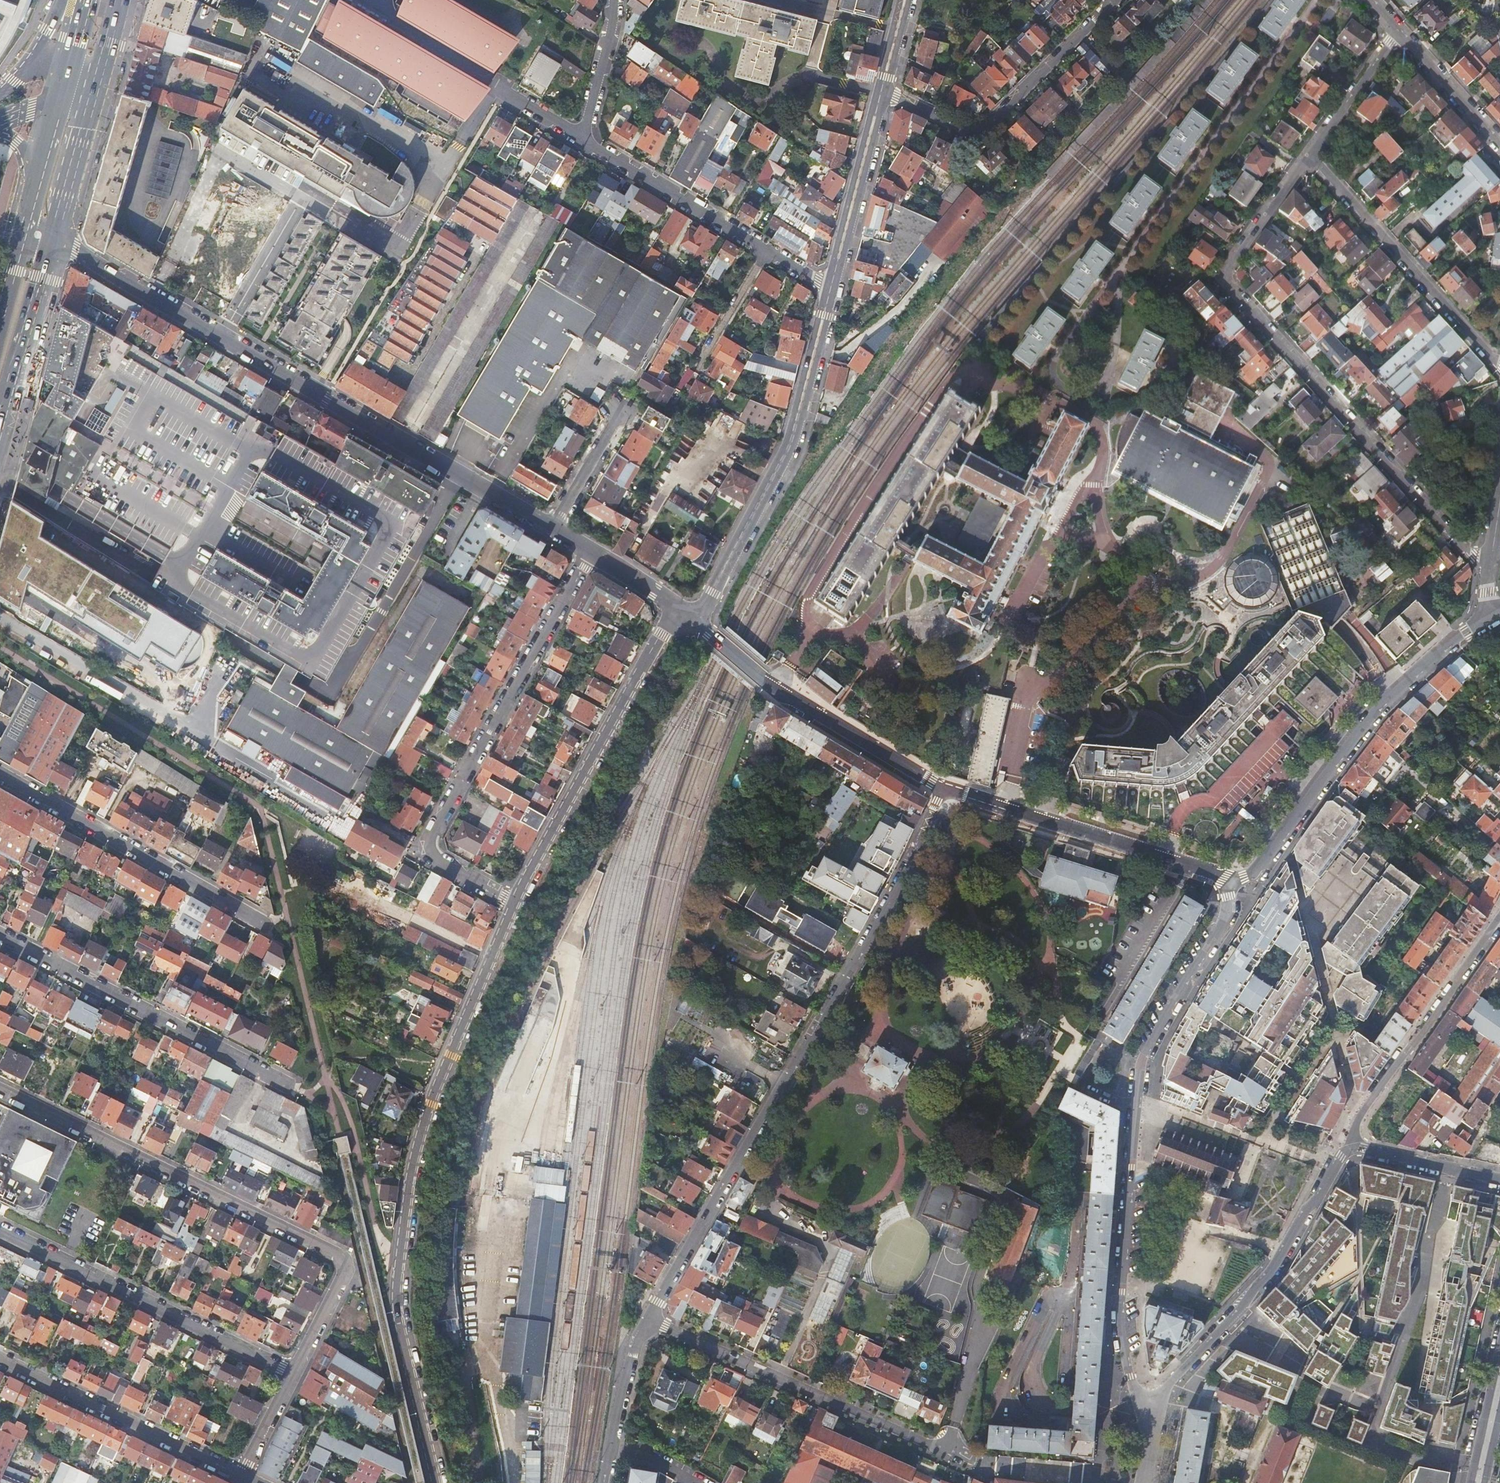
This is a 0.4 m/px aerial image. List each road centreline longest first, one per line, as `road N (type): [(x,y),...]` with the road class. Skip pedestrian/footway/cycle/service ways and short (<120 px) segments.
road 1 (residential): [(646,1319),(876,930),(942,788)]
road 2 (residential): [(436,1482),(398,1320),(411,1173),(427,1112),(514,904)]
road 3 (residential): [(50,241),(553,527)]
road 4 (tertiary): [(1234,882),(1227,916),(1140,1070),(1121,1318),(1130,1377),(1149,1407)]
road 5 (residential): [(1491,561),(1461,546),(1228,284),(1234,261),(1309,156)]
road 6 (residential): [(291,1374),(342,1277),(337,1255),(0,1088)]
road 7 (residential): [(514,904),(437,861),(433,832),(592,550)]
road 8 (tertiary): [(1493,616),(1377,709),(1255,869),(1234,882)]
road 9 (residential): [(831,287),(789,445),(693,618)]
road 10 (residential): [(514,904),(661,634),(693,618)]
road 11 (tertiary): [(1149,1407),(1247,1301),(1353,1147)]
road 12 (residential): [(646,1319),(948,1452)]
road 13 (unclassified): [(290,1086),(0,935)]
road 14 (residential): [(291,1374),(0,1230)]
road 15 (residential): [(942,788),(1234,882)]
road 16 (residential): [(0,775),(267,924)]
road 17 (residential): [(693,618),(782,692),(942,788)]
road 18 (residential): [(881,93),(965,129),(982,128),(1112,2)]
road 19 (residential): [(583,138),(831,287)]
road 20 (residential): [(1499,364),(1309,156)]
road 21 (residential): [(1499,920),(1372,1098),(1353,1147)]
road 22 (residential): [(243,1476),(0,1359)]
road 23 (residential): [(881,93),(831,287)]
road 24 (primary): [(0,416),(50,241)]
road 25 (residential): [(604,1482),(646,1319)]
road 26 (residential): [(1396,31),(1499,145)]
road 27 (residential): [(1309,156),(1396,31)]
road 28 (primary): [(50,241),(93,95)]
road 29 (tertiary): [(1353,1147),(1499,1180)]
road 30 (residential): [(614,0),(583,138)]
road 31 (residential): [(553,527),(622,411)]
road 32 (residential): [(592,550),(693,618)]

